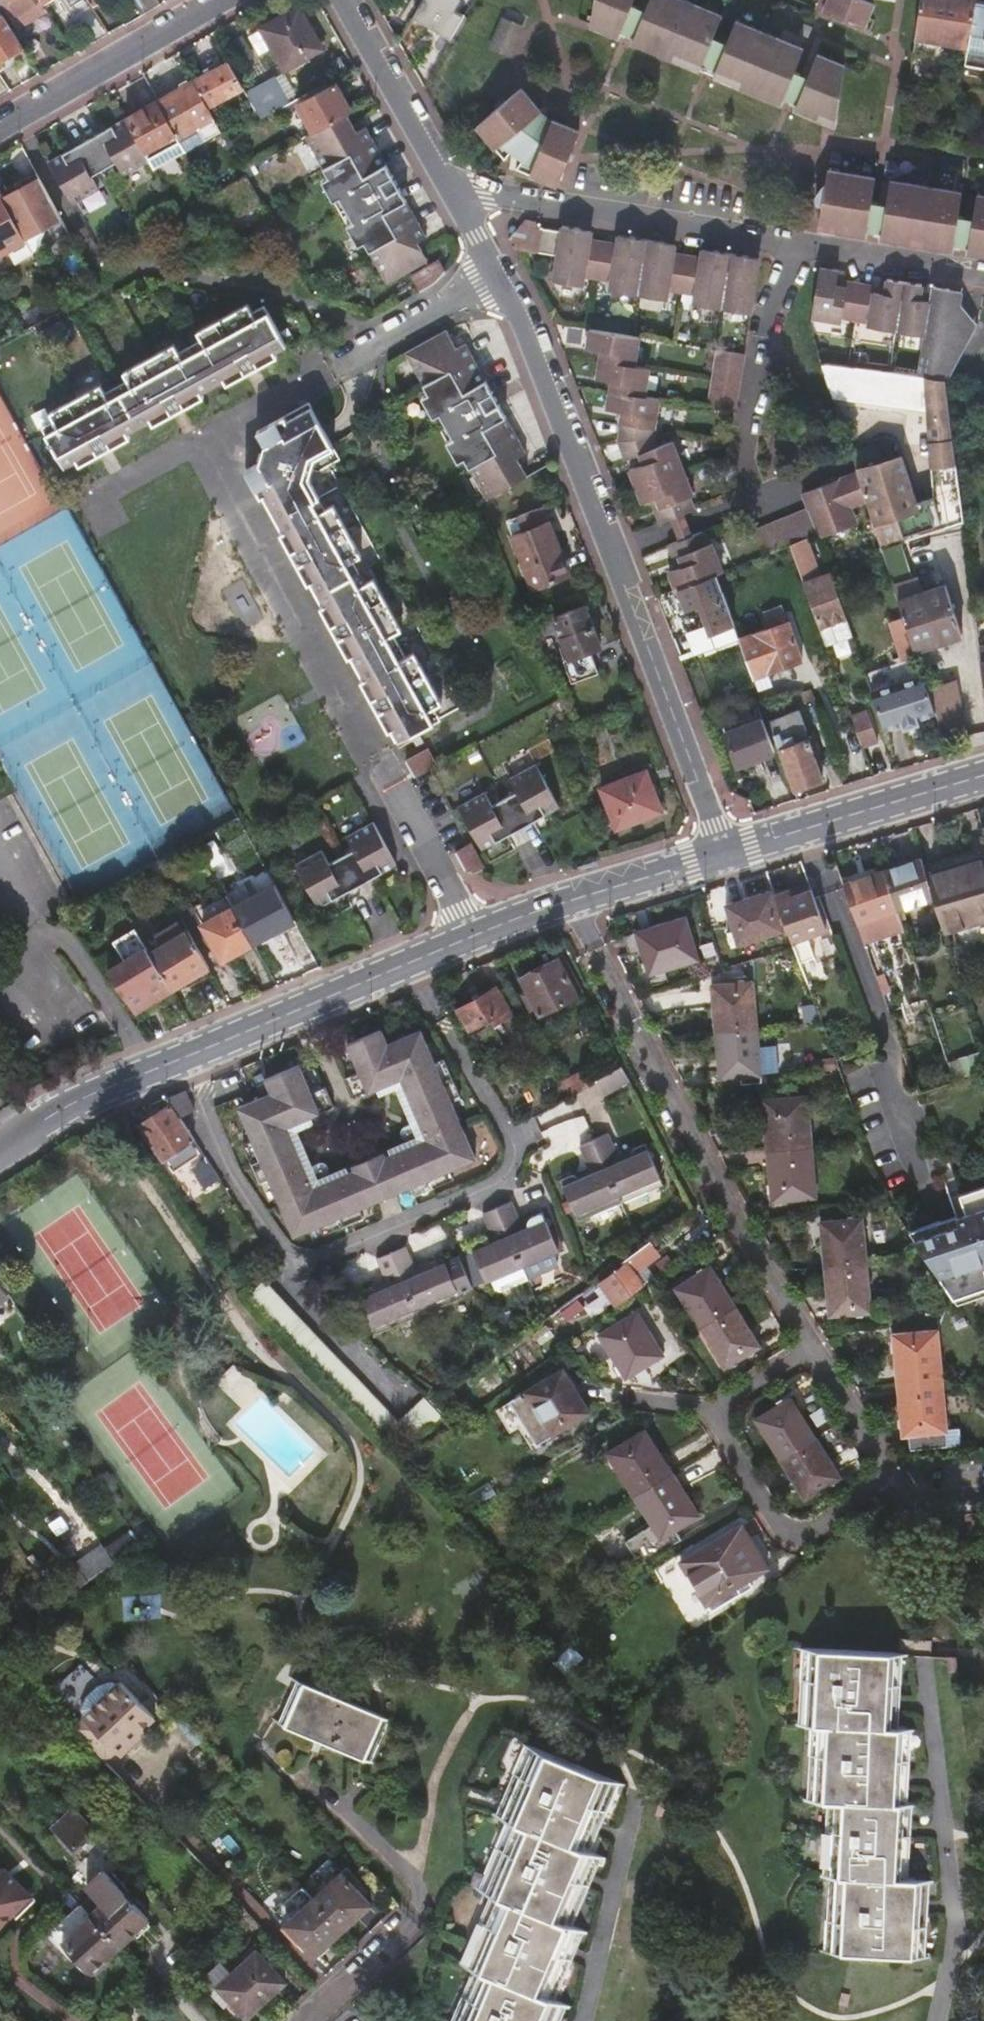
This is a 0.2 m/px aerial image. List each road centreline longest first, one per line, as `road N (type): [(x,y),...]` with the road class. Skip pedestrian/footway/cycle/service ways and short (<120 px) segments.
road 1 (residential): [(473,937),(199,443),(496,282)]
road 2 (residential): [(496,282),(522,318),(723,854)]
road 3 (residential): [(0,1151),(75,1102),(473,937)]
road 4 (residential): [(799,247),(446,193)]
road 5 (residential): [(322,1791),(419,1881),(410,1927),(311,2020)]
road 6 (residential): [(723,854),(983,776)]
road 7 (residential): [(473,937),(723,854)]
road 8 (residential): [(0,127),(225,0)]
road 9 (residential): [(338,0),(446,193)]
road 10 (residential): [(983,276),(799,247)]
road 11 (residential): [(799,247),(766,316),(756,407)]

